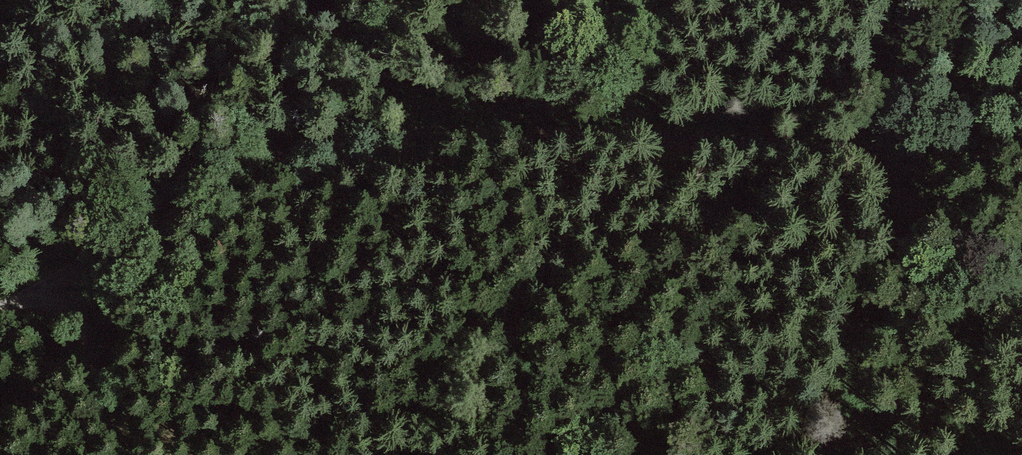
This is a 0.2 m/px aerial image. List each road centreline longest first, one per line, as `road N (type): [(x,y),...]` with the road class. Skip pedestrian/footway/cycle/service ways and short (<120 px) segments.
road 1 (track): [(1021,155),(867,155),(537,132),(392,133),(280,159),(220,182),(60,271)]
road 2 (track): [(867,155),(1021,293)]
road 3 (track): [(60,271),(123,454)]

